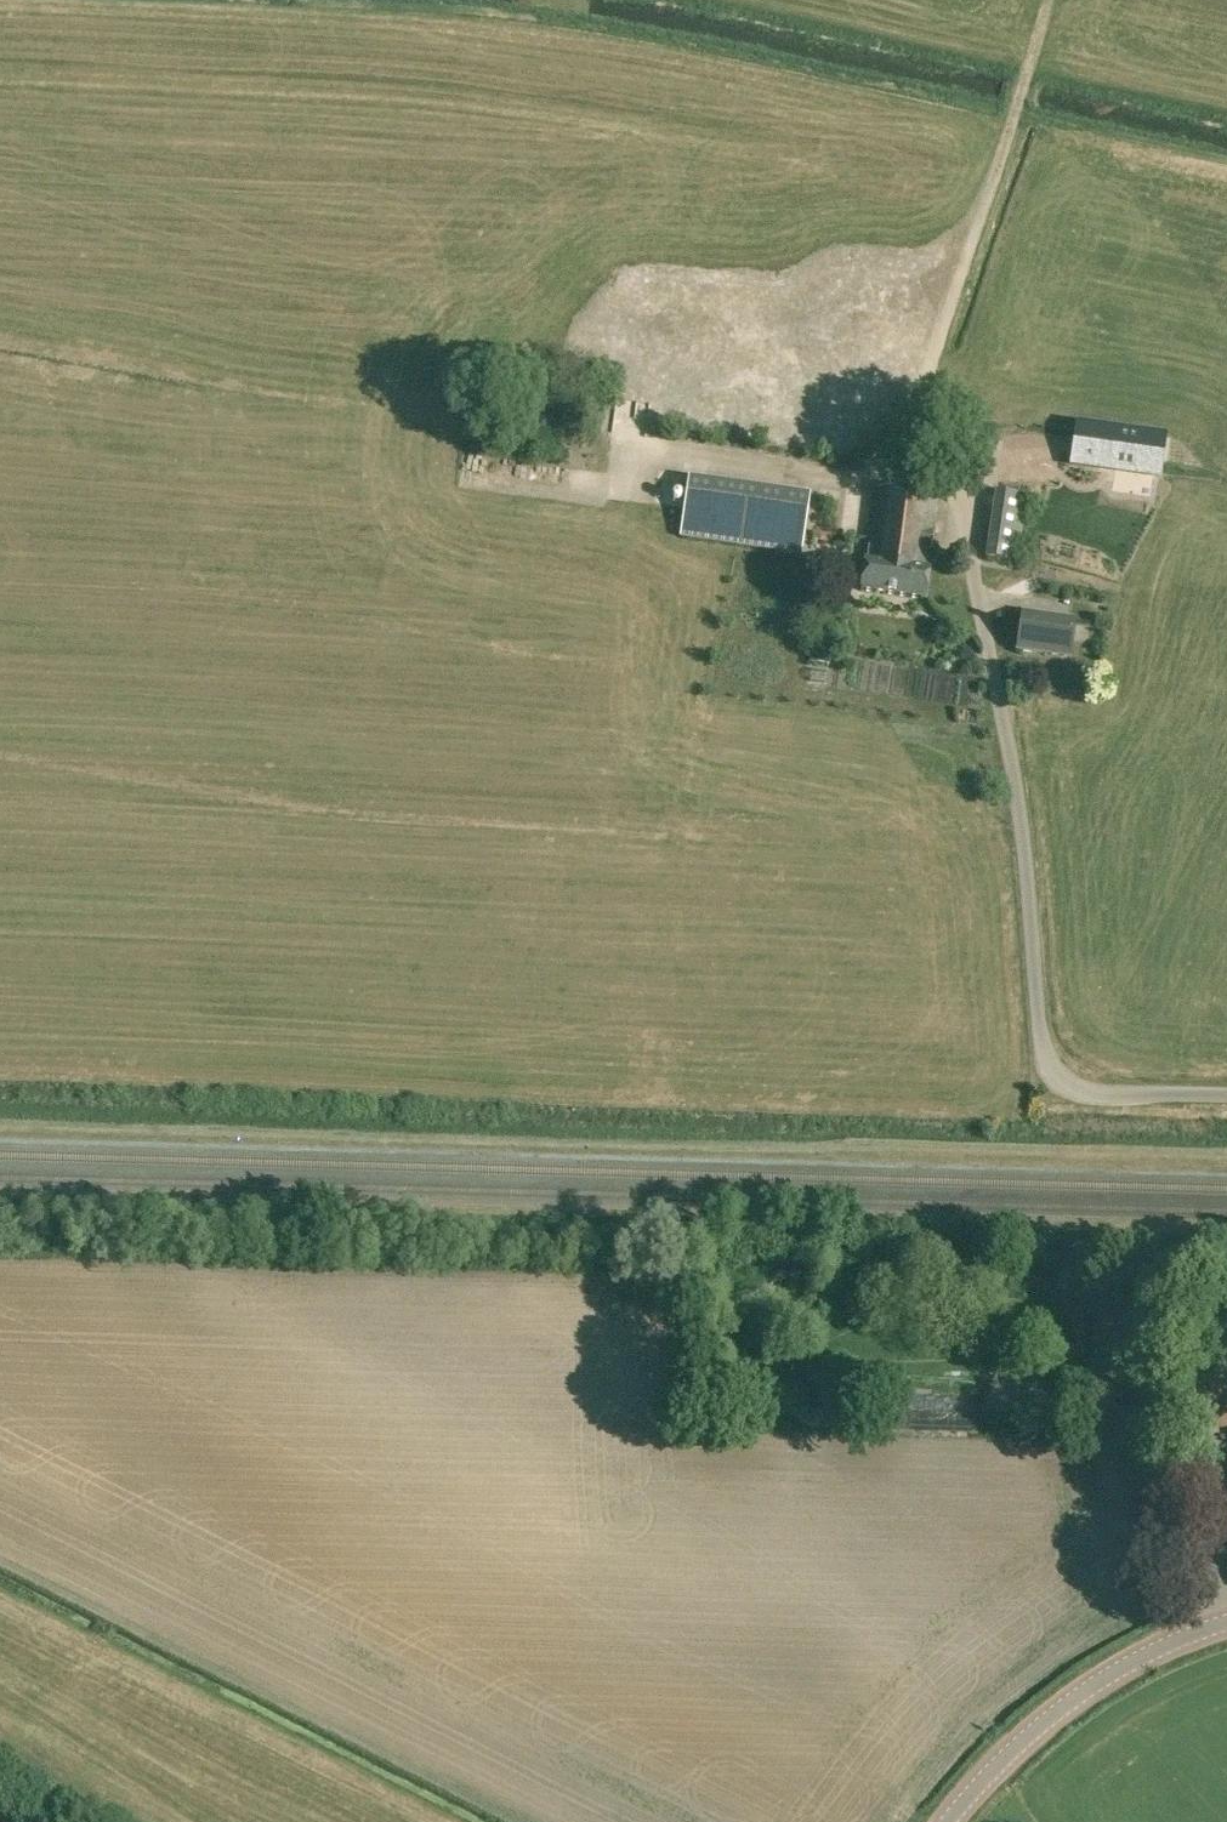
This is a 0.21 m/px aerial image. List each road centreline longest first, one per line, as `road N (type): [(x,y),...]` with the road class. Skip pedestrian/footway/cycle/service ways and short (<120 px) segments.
road 1 (unclassified): [(1226,1093),(1083,1088),(1044,1060),(1021,813),(965,530)]
road 2 (secondary): [(948,1821),(986,1774),(1070,1701),(1160,1647),(1226,1621)]

